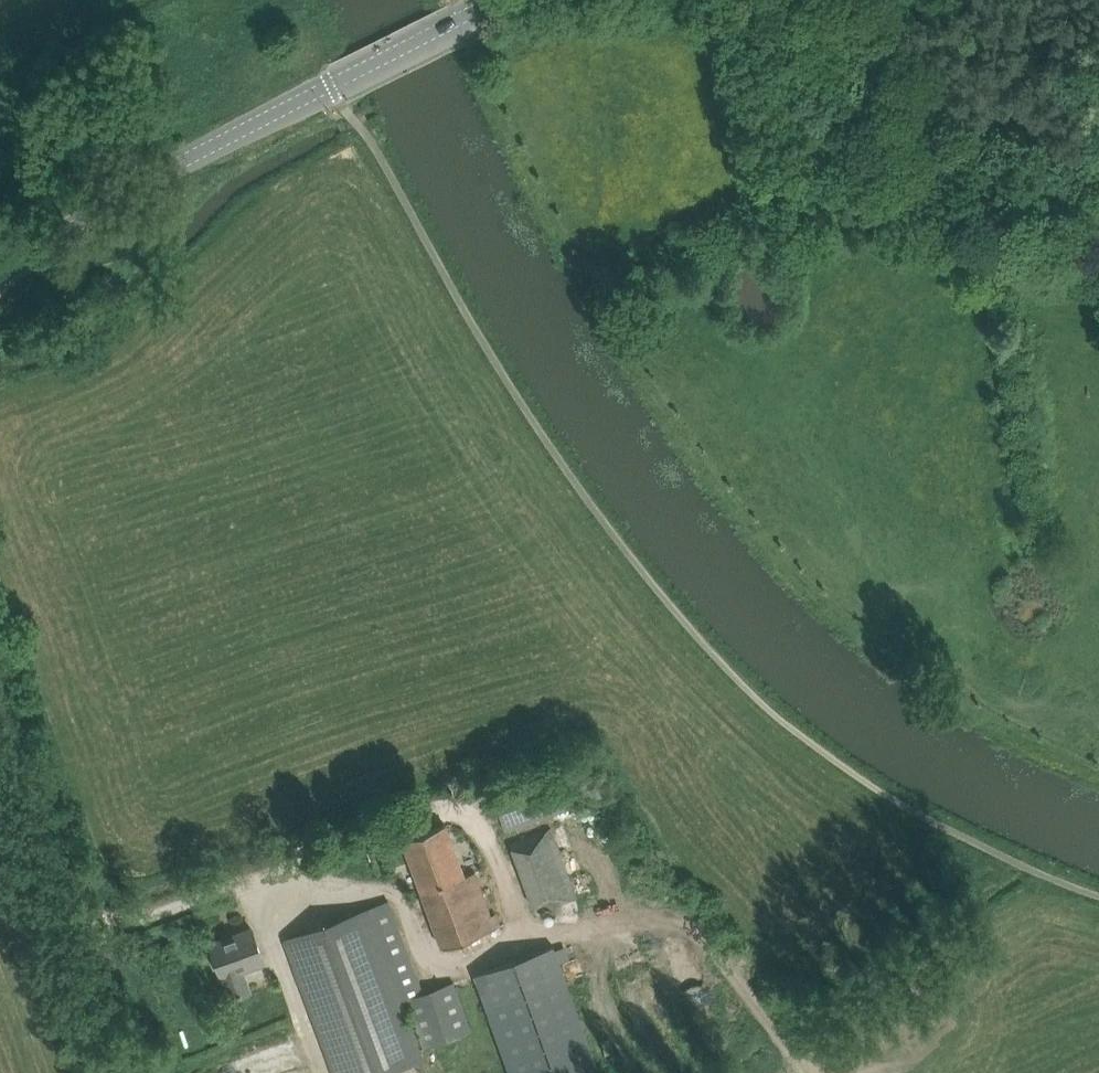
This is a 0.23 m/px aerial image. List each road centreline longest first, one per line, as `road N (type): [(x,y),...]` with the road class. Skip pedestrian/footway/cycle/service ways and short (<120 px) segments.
road 1 (track): [(0,691),(87,937),(450,804),(479,823),(518,923),(539,932),(653,917),(678,927),(702,944),(811,1072)]
road 2 (tertiary): [(0,280),(149,180),(494,0)]
road 3 (track): [(87,937),(137,1072)]

